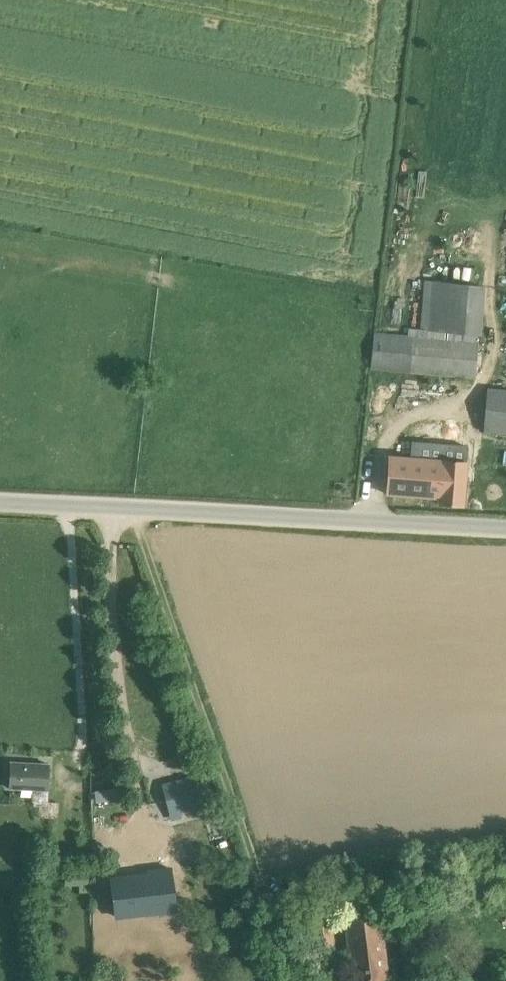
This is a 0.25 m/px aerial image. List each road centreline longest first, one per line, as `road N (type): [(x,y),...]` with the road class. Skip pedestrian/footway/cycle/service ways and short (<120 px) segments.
road 1 (unclassified): [(505,524),(0,498)]
road 2 (track): [(299,980),(140,505)]

